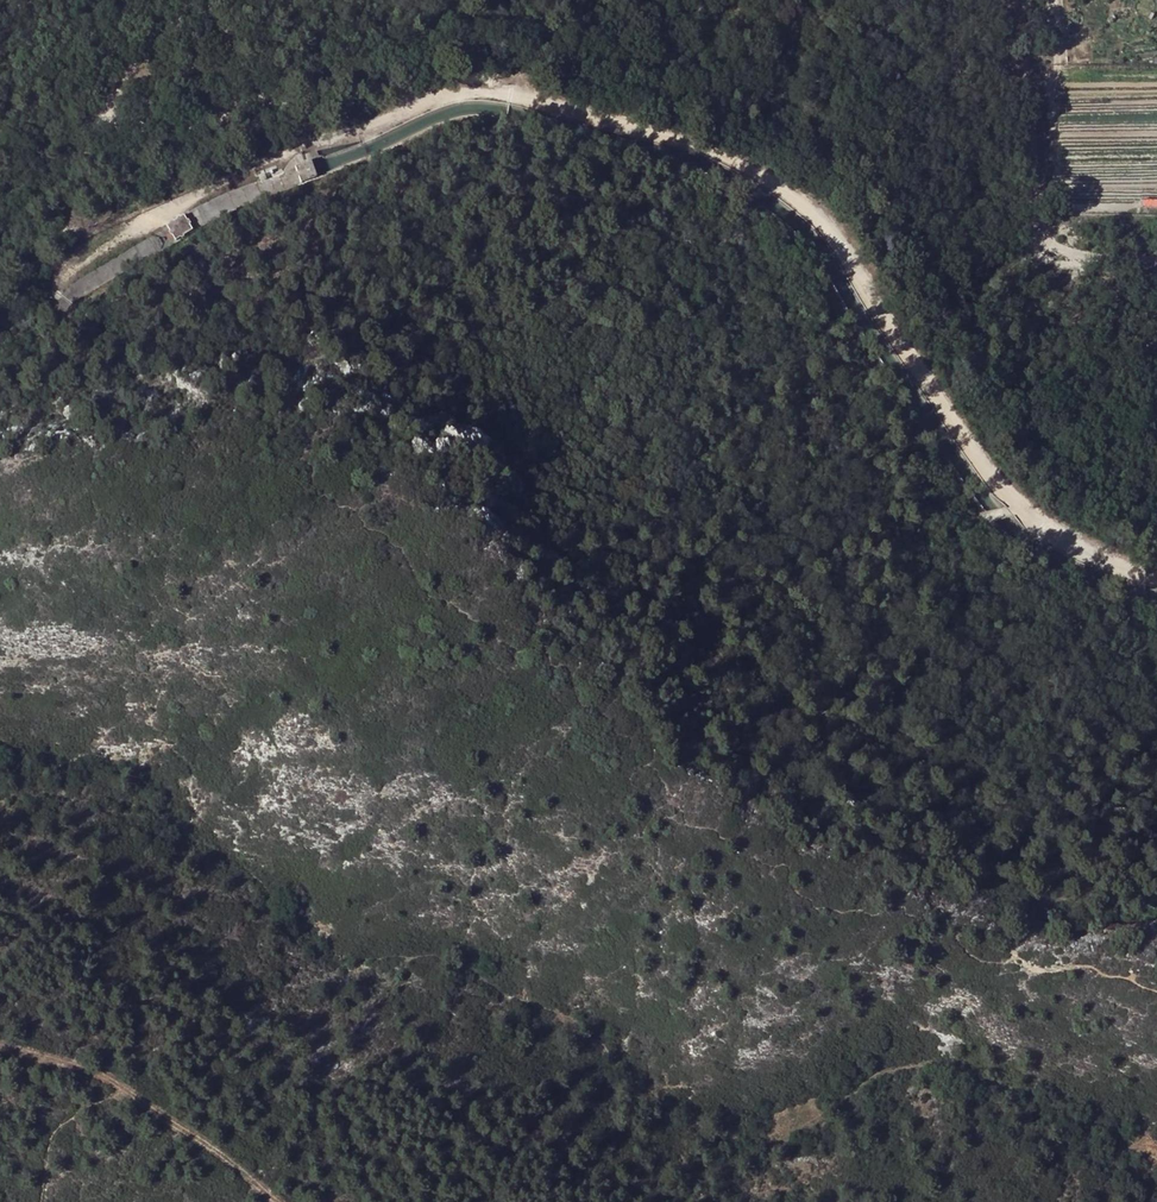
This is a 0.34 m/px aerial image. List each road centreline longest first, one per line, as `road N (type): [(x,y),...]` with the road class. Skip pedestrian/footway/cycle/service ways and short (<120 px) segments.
road 1 (track): [(193,0),(107,98),(106,117),(133,133),(174,135),(253,111),(370,92),(405,93),(431,106)]
road 2 (track): [(277,1201),(125,1089)]

